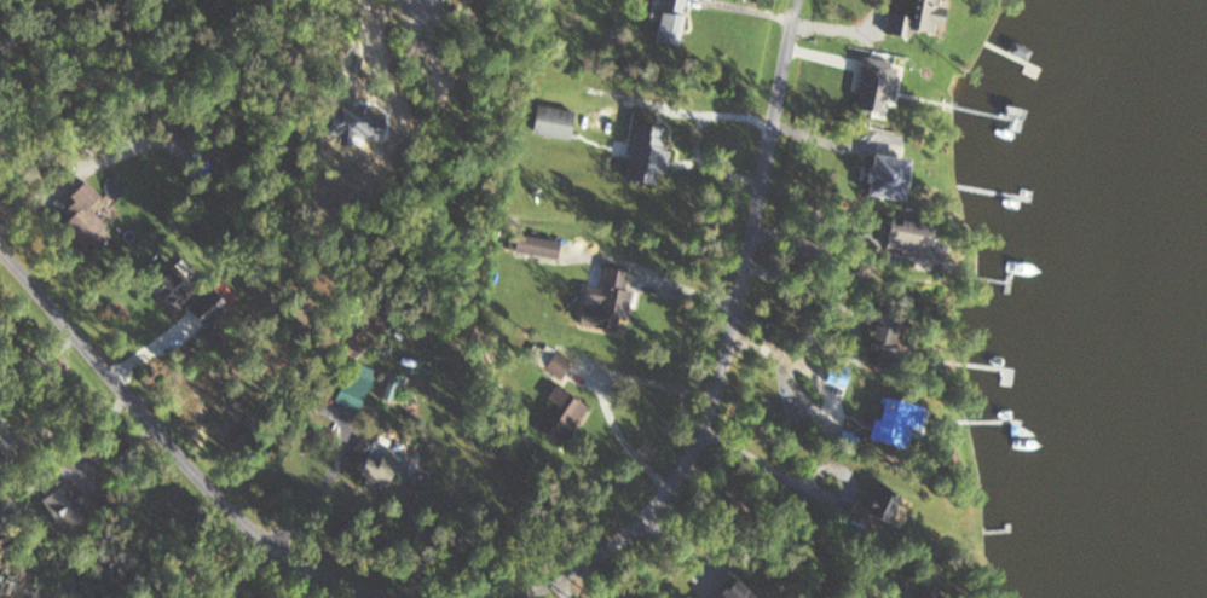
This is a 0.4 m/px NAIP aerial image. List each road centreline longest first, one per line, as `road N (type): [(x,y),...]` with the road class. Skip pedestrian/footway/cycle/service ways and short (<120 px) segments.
road 1 (residential): [(799,0),(767,133),(727,367),(674,504),(561,587),(520,597)]
road 2 (residential): [(440,597),(327,573),(0,248)]

